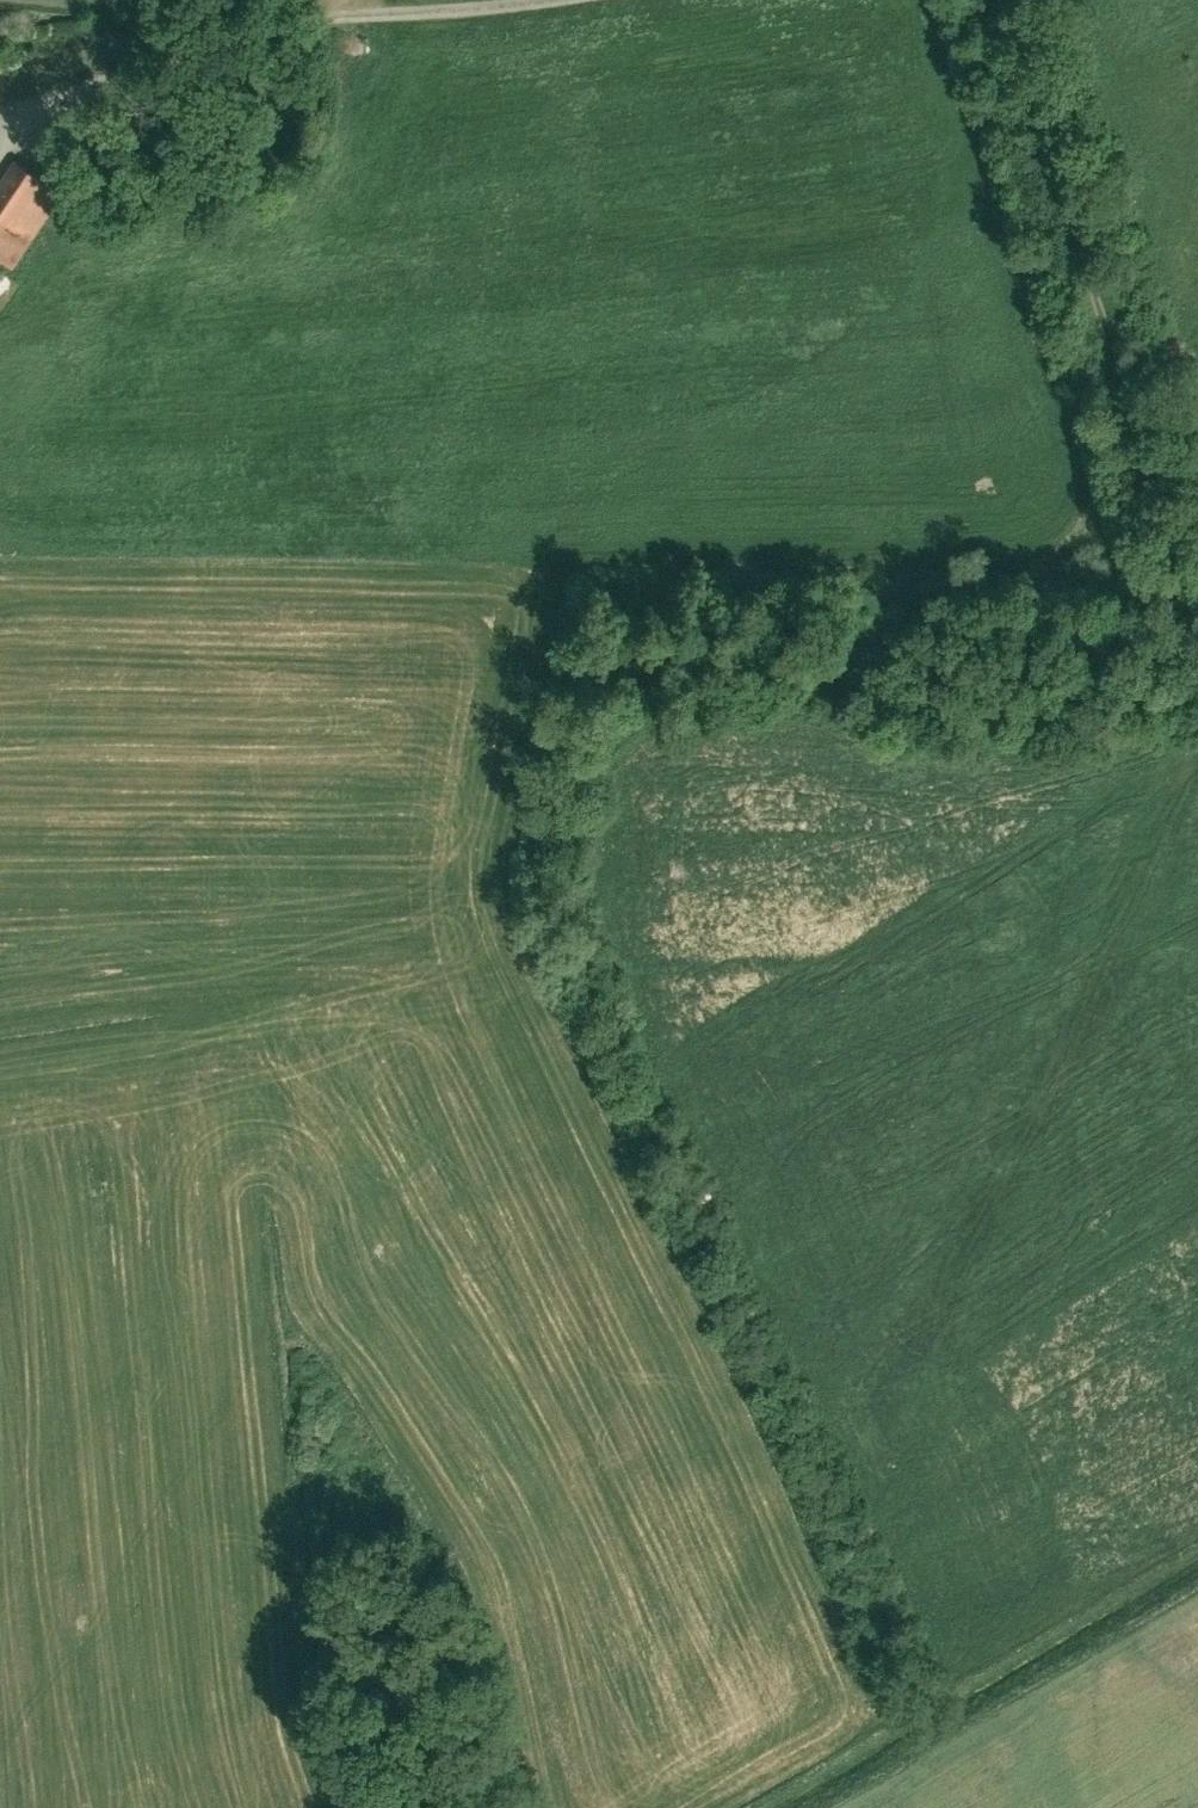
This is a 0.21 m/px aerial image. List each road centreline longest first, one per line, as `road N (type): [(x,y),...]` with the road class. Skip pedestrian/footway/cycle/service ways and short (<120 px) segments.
road 1 (residential): [(0,160),(59,94),(213,41),(359,15),(537,0)]

